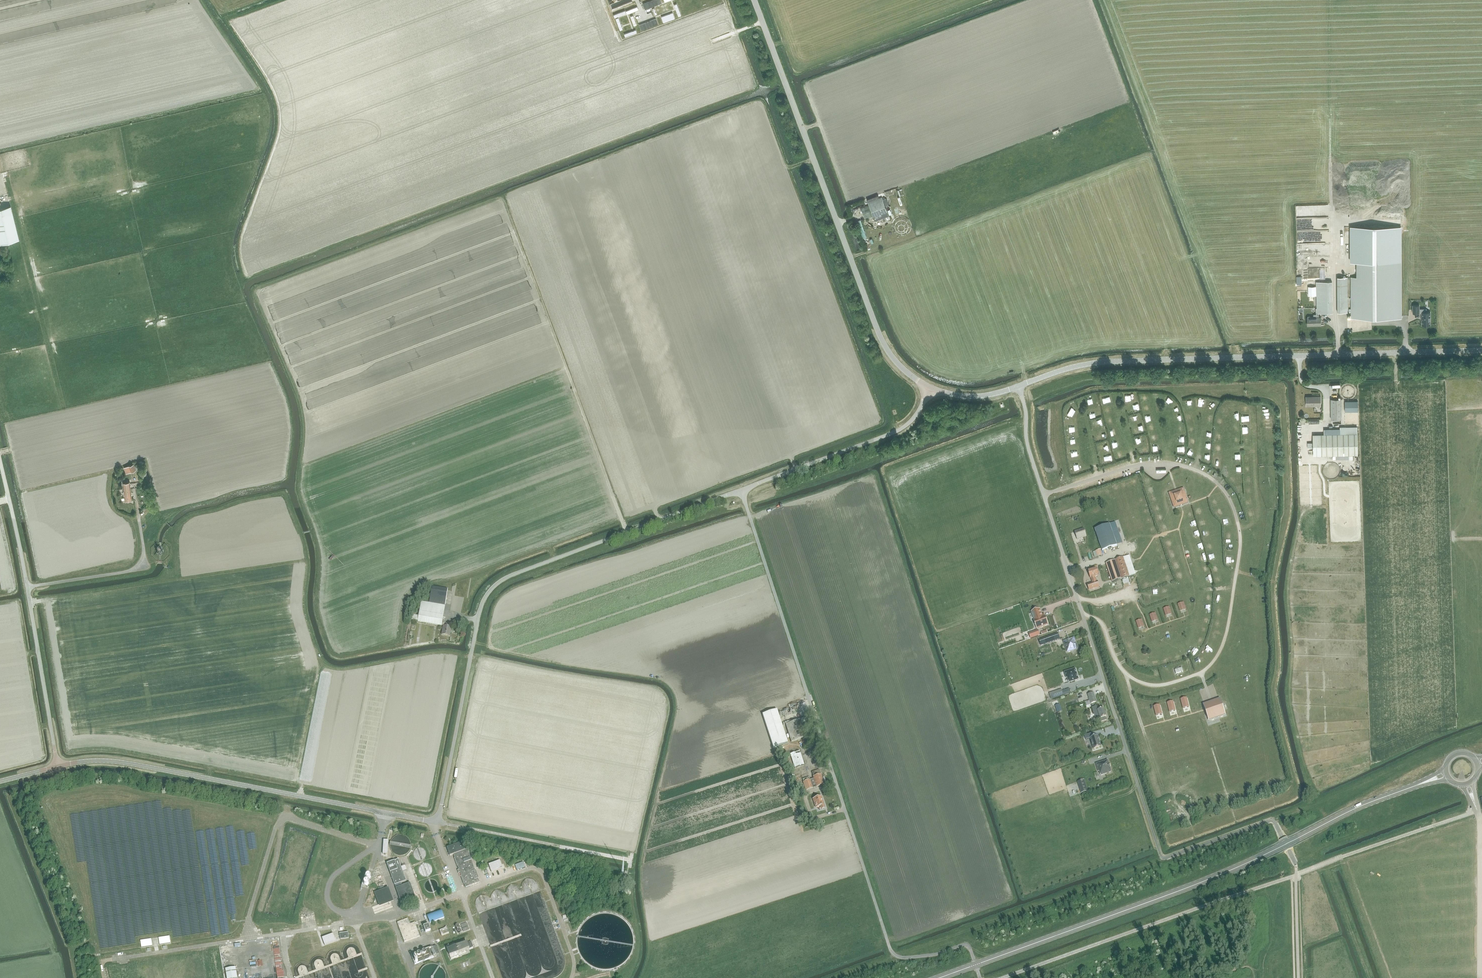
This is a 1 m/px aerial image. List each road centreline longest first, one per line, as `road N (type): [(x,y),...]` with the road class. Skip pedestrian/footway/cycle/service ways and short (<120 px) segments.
road 1 (unclassified): [(58,765),(112,761),(433,822),(489,591),(517,573),(743,490)]
road 2 (unclassified): [(975,965),(966,944),(919,957),(890,948),(743,490)]
road 3 (unclassified): [(1160,855),(1026,442),(1019,388)]
road 4 (secondary): [(975,965),(1215,877),(1410,788)]
road 5 (unclassified): [(1019,388),(1120,361),(1481,351)]
road 6 (unclassified): [(930,391),(888,353),(878,333),(754,0)]
road 7 (unclassified): [(58,765),(0,461)]
road 8 (unclassified): [(743,490),(899,430),(930,391)]
road 9 (track): [(1480,818),(1480,977)]

